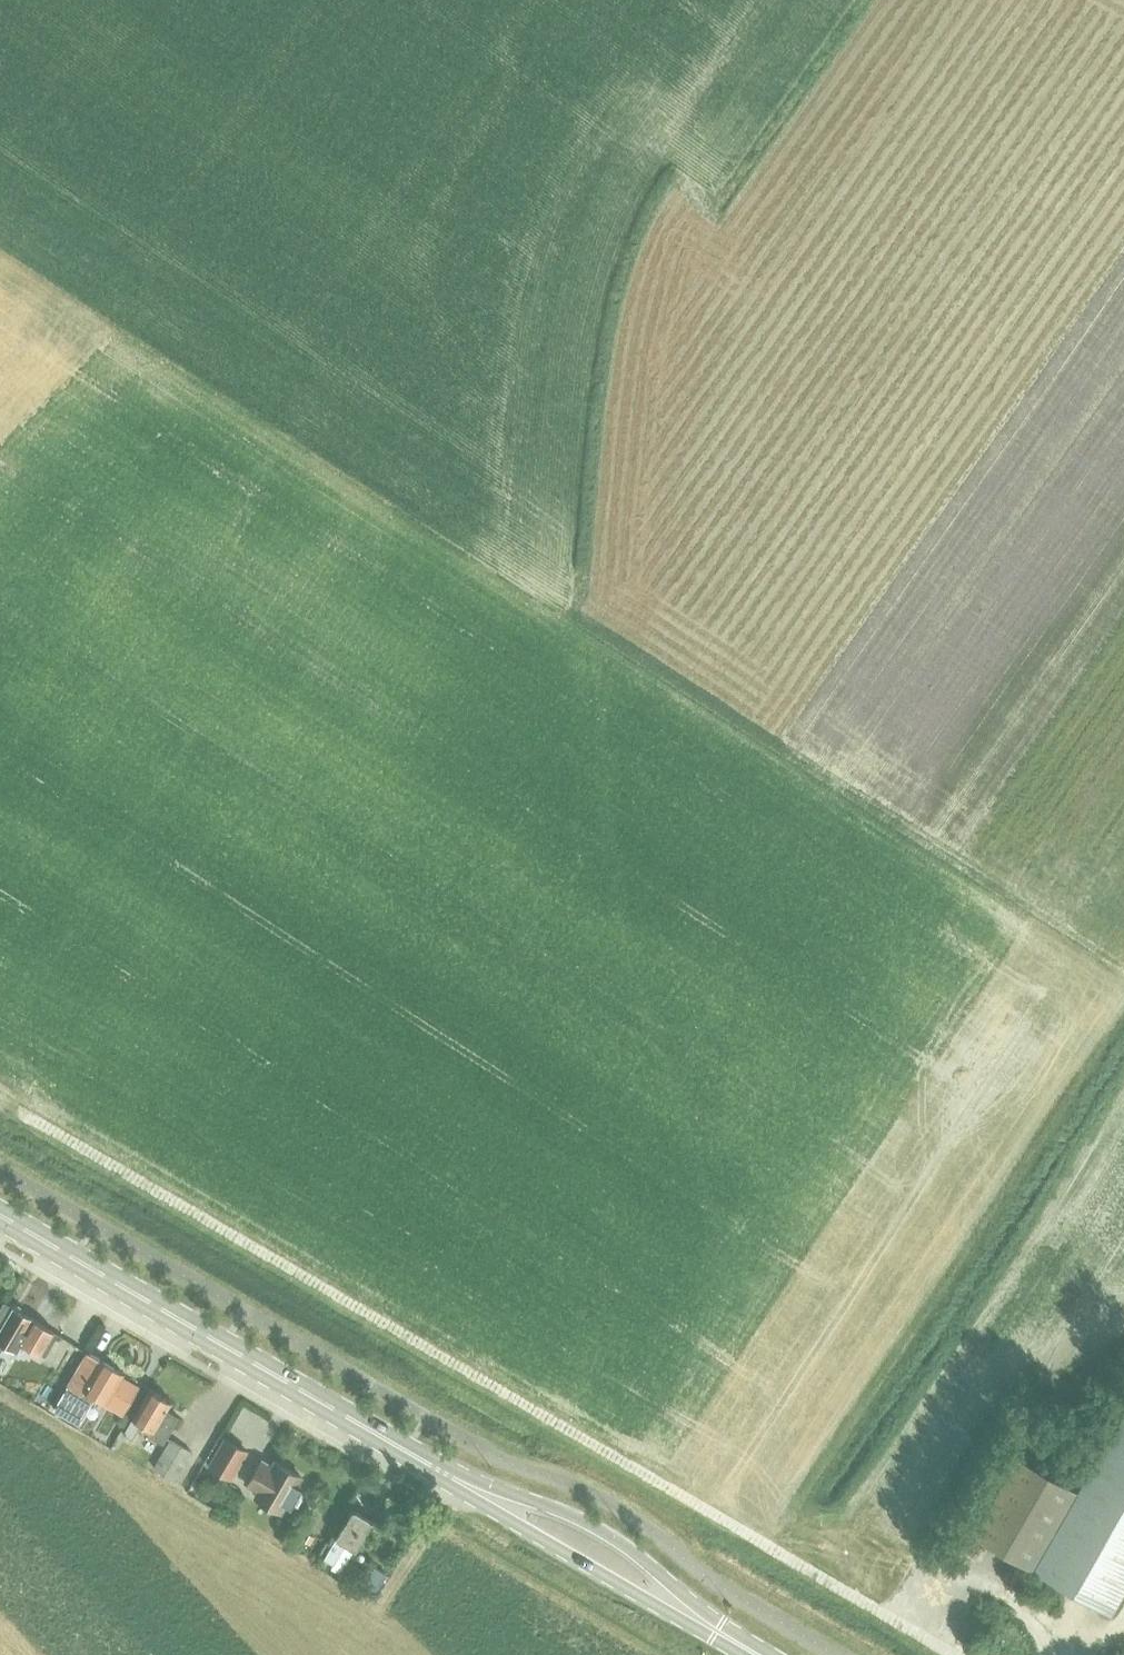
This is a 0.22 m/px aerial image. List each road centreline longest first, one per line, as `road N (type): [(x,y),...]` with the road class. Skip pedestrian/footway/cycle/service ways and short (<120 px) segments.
road 1 (secondary): [(0,1216),(471,1488),(594,1548),(758,1654)]

